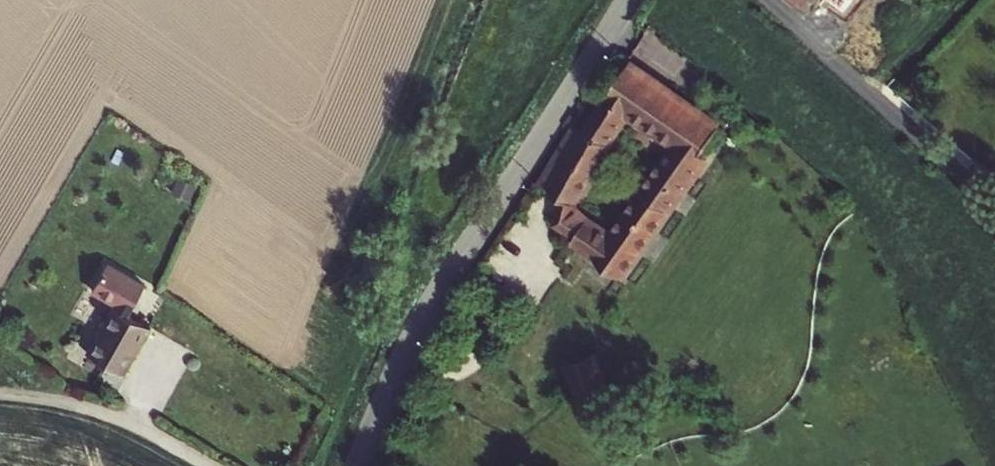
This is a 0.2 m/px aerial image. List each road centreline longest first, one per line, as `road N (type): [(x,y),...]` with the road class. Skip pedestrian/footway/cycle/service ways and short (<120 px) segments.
road 1 (residential): [(628,0),(435,301),(360,465)]
road 2 (residential): [(770,0),(994,216)]
road 3 (track): [(206,465),(103,413),(0,394)]

